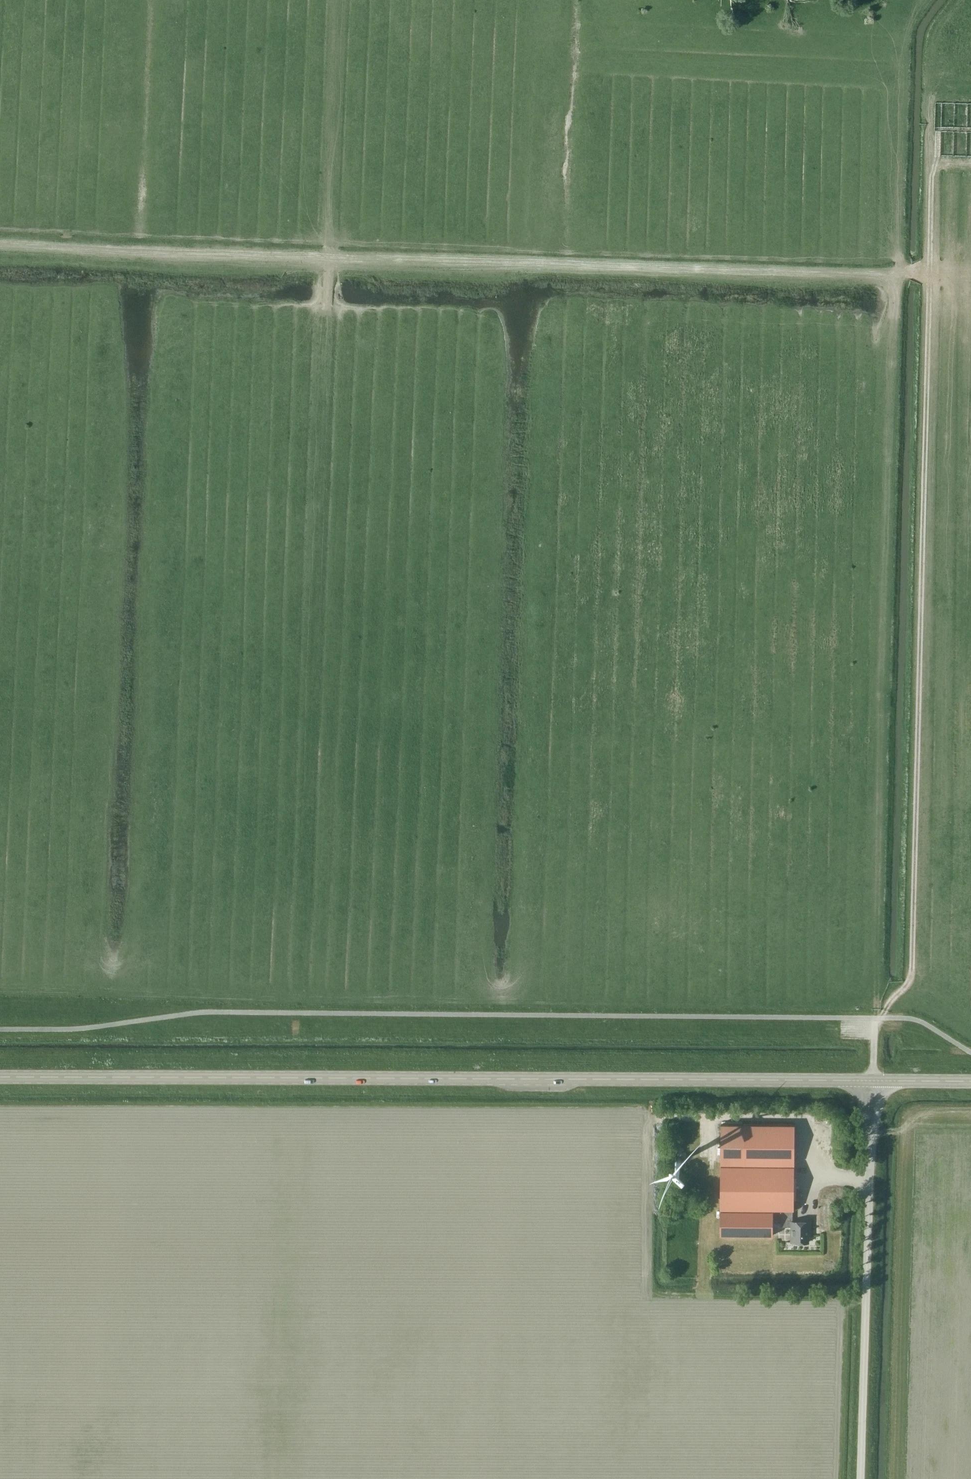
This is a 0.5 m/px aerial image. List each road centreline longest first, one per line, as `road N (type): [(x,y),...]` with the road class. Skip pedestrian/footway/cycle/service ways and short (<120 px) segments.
road 1 (secondary): [(0,1076),(873,1079)]
road 2 (unclassified): [(861,1478),(873,1079)]

